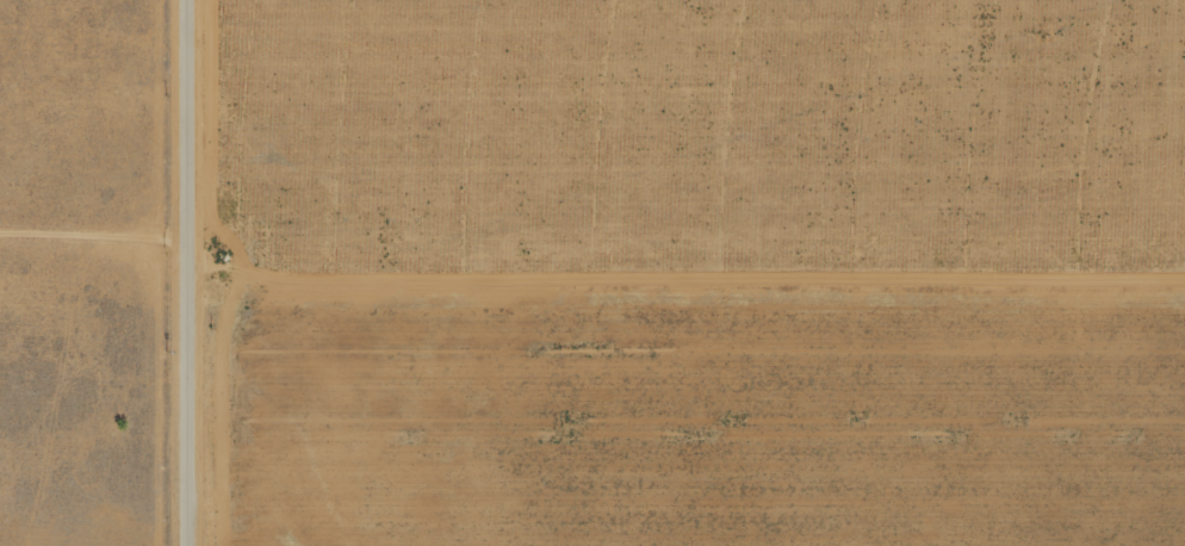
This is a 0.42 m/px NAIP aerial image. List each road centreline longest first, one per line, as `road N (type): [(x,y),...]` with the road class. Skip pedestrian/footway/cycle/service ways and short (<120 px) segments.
road 1 (residential): [(179,545),(172,0)]

